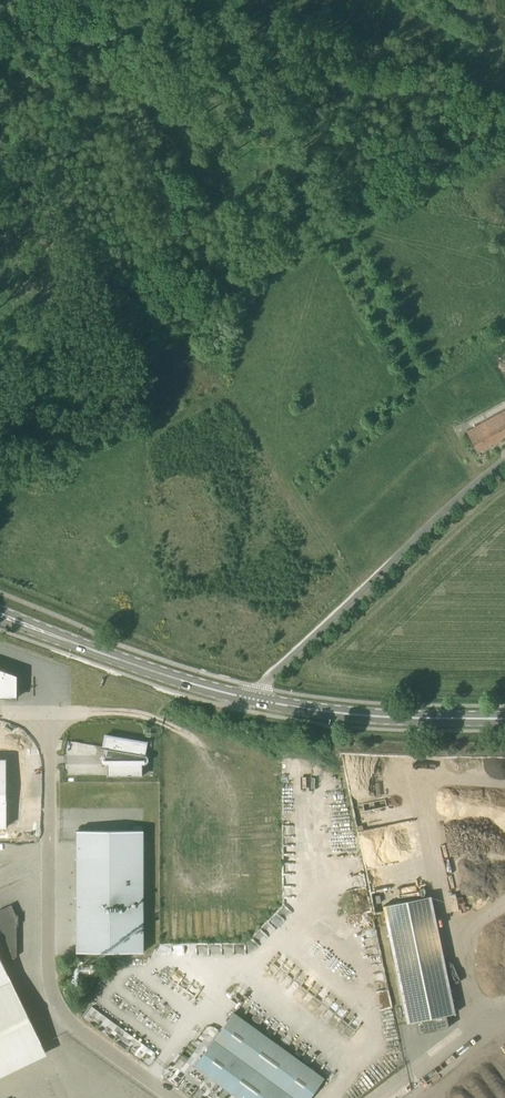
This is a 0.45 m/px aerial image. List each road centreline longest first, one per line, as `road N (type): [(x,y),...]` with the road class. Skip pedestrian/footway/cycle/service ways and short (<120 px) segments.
road 1 (unclassified): [(174,1097),(78,1029),(55,996),(49,713)]
road 2 (unclassified): [(504,462),(455,499),(250,699)]
road 3 (primary): [(250,699),(161,676),(0,615)]
road 4 (primary): [(504,718),(399,719),(250,699)]

